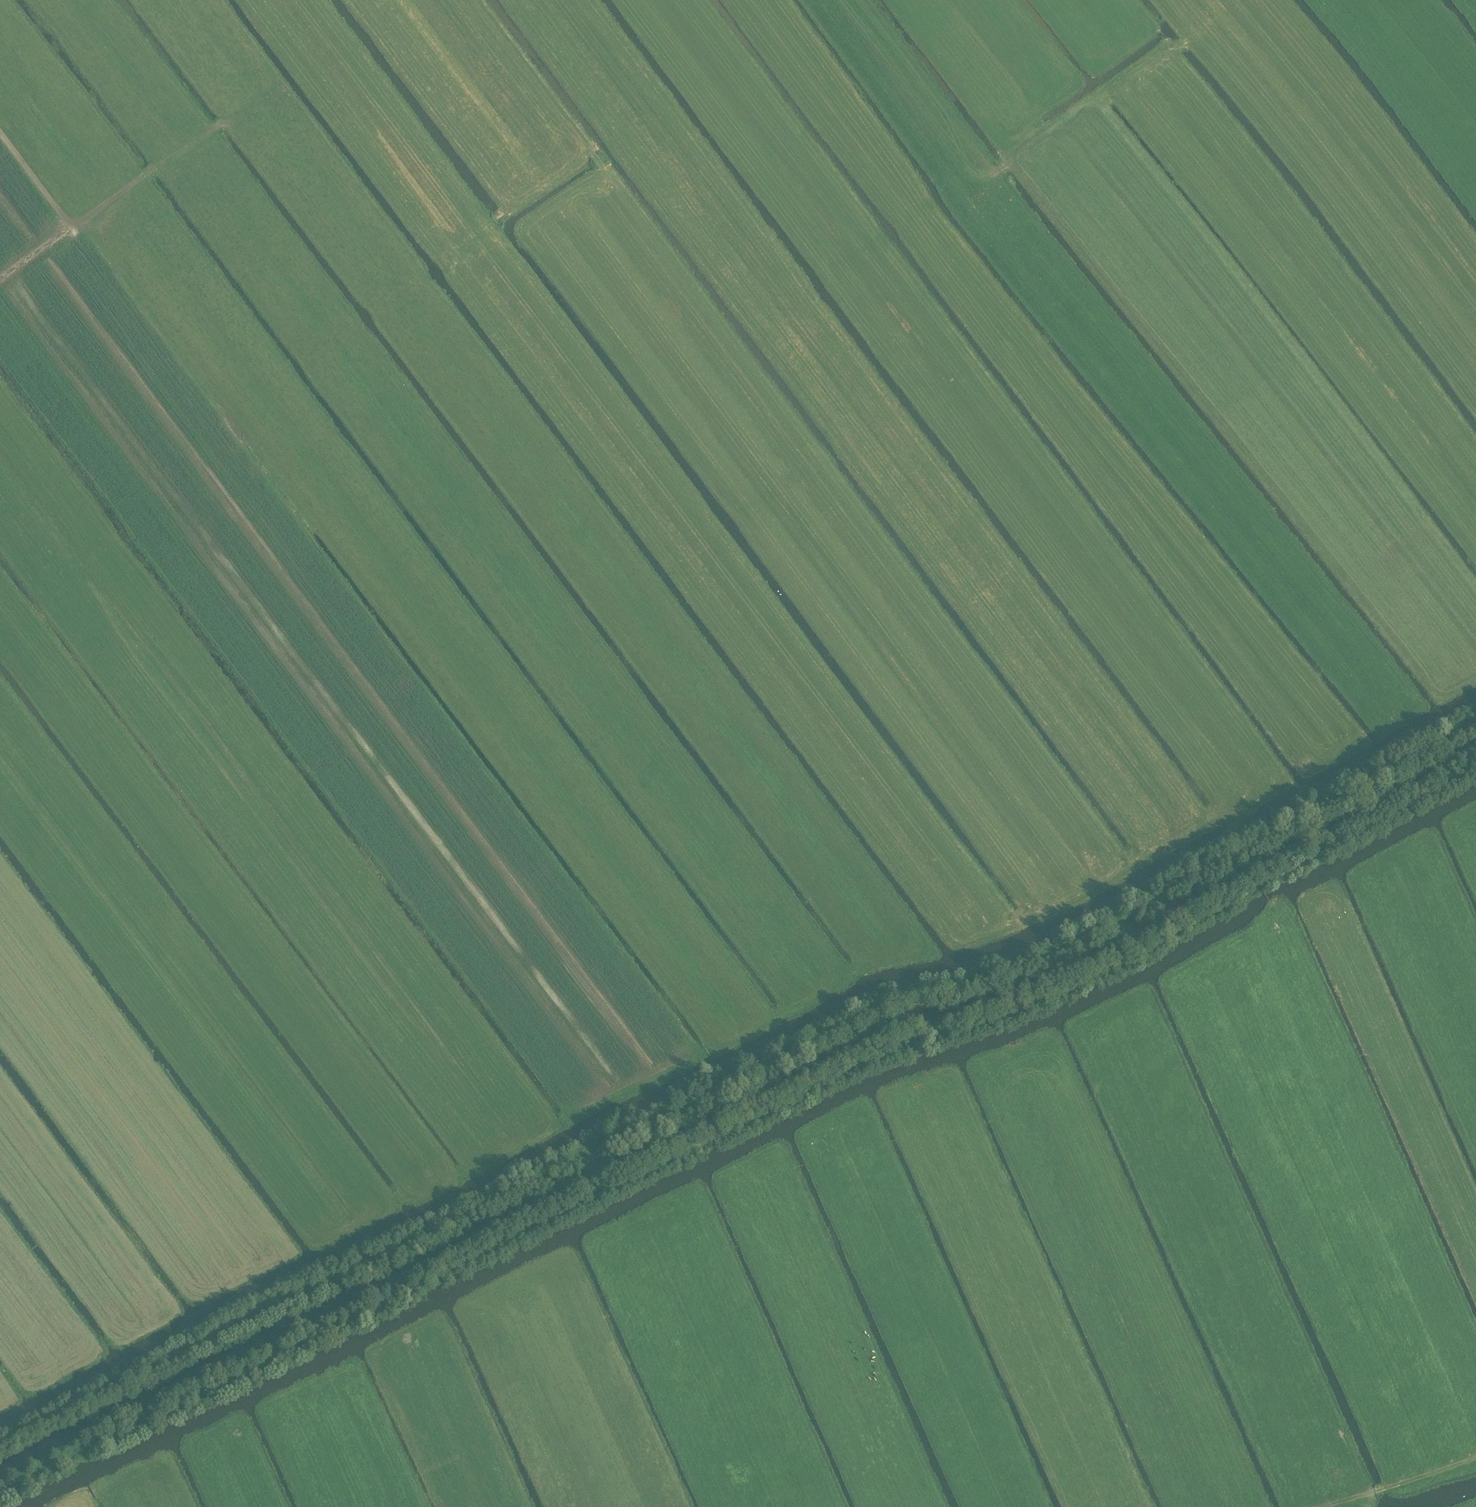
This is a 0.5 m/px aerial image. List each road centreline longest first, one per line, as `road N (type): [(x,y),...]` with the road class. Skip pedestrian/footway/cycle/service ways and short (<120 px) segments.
road 1 (track): [(837,0),(962,167),(989,175)]
road 2 (track): [(472,0),(606,169)]
road 3 (track): [(0,278),(71,226),(0,133)]

